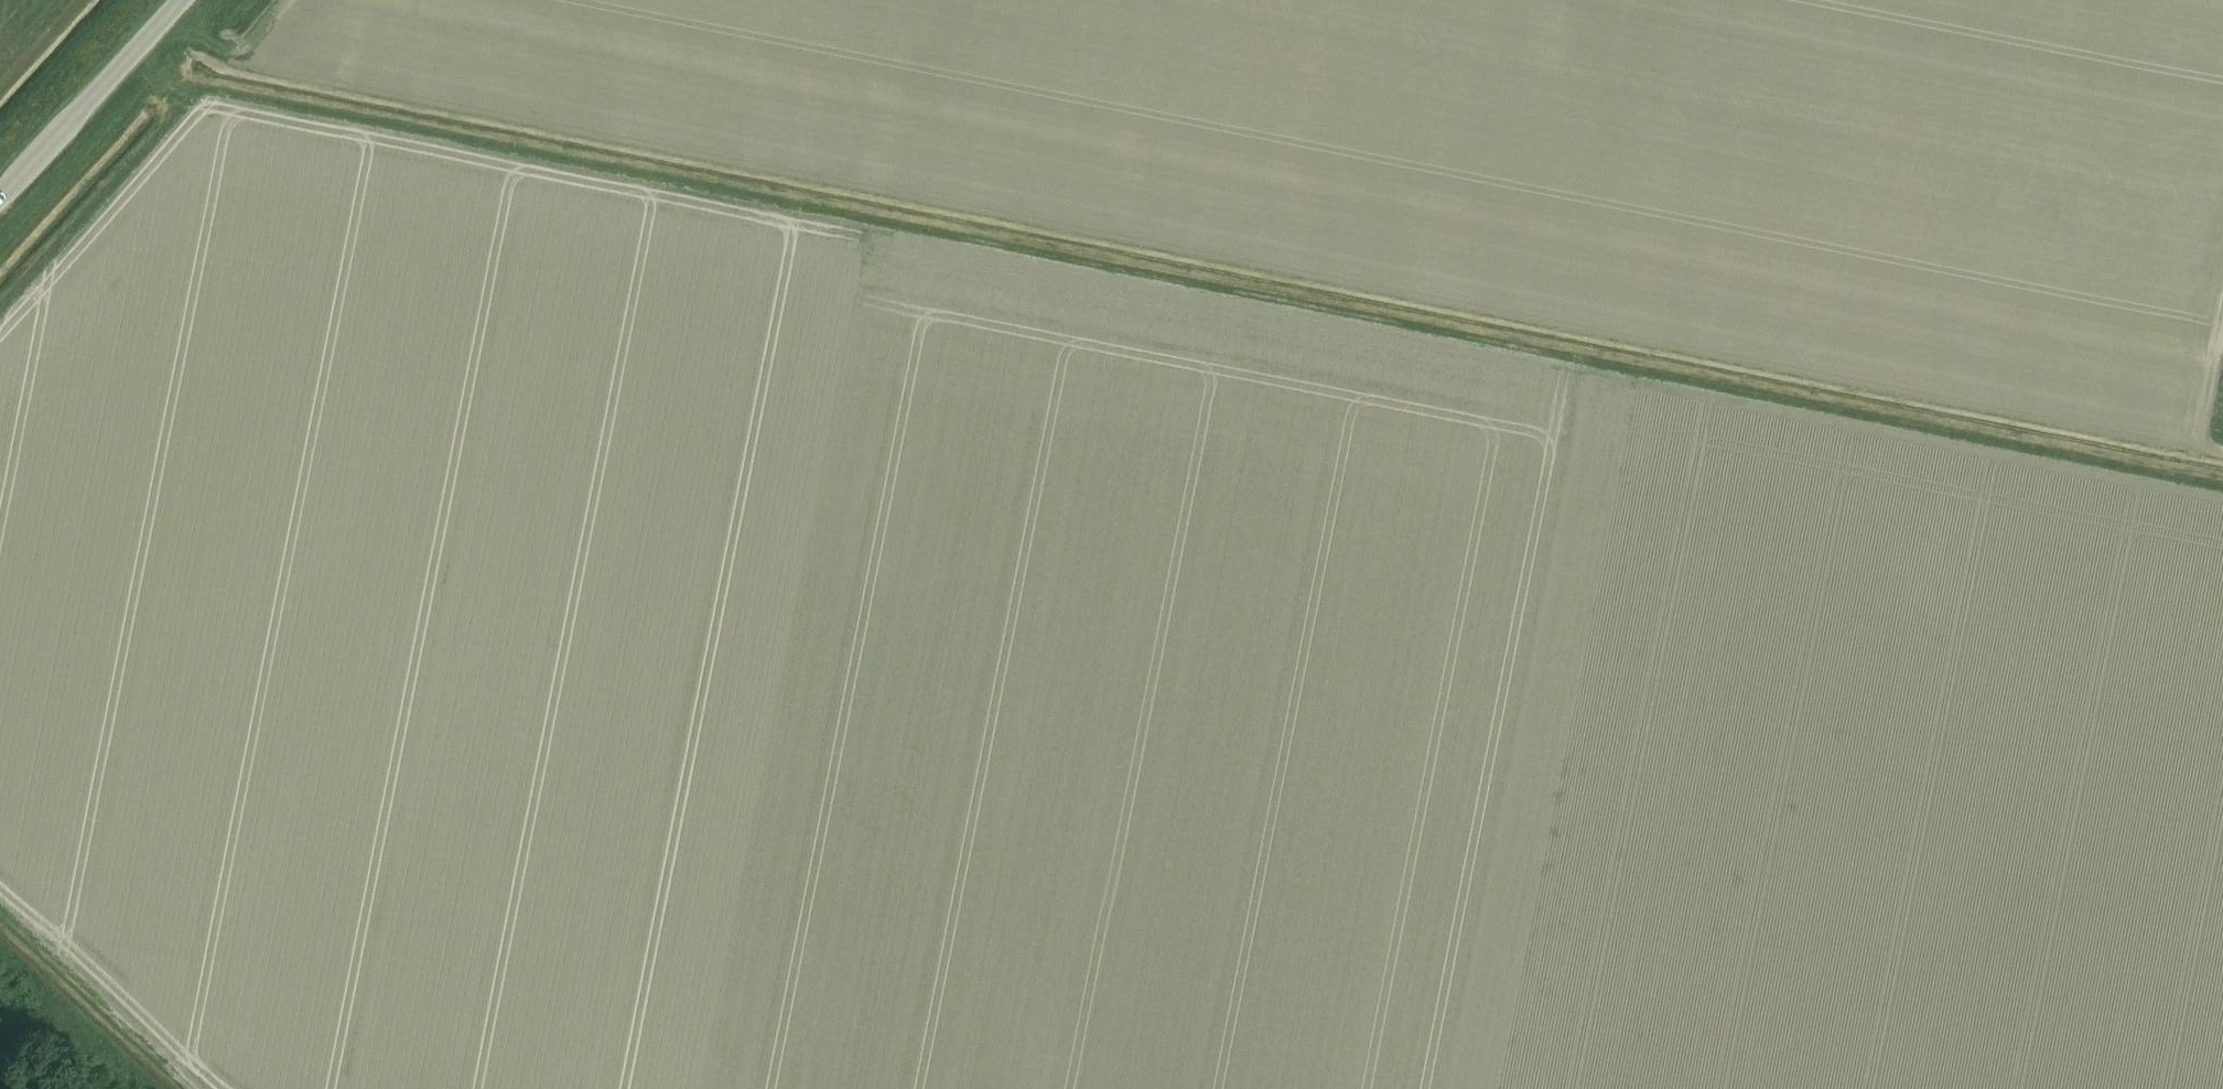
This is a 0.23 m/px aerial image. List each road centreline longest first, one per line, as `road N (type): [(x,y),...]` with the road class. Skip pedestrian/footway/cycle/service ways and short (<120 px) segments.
road 1 (unclassified): [(0,199),(167,0)]

